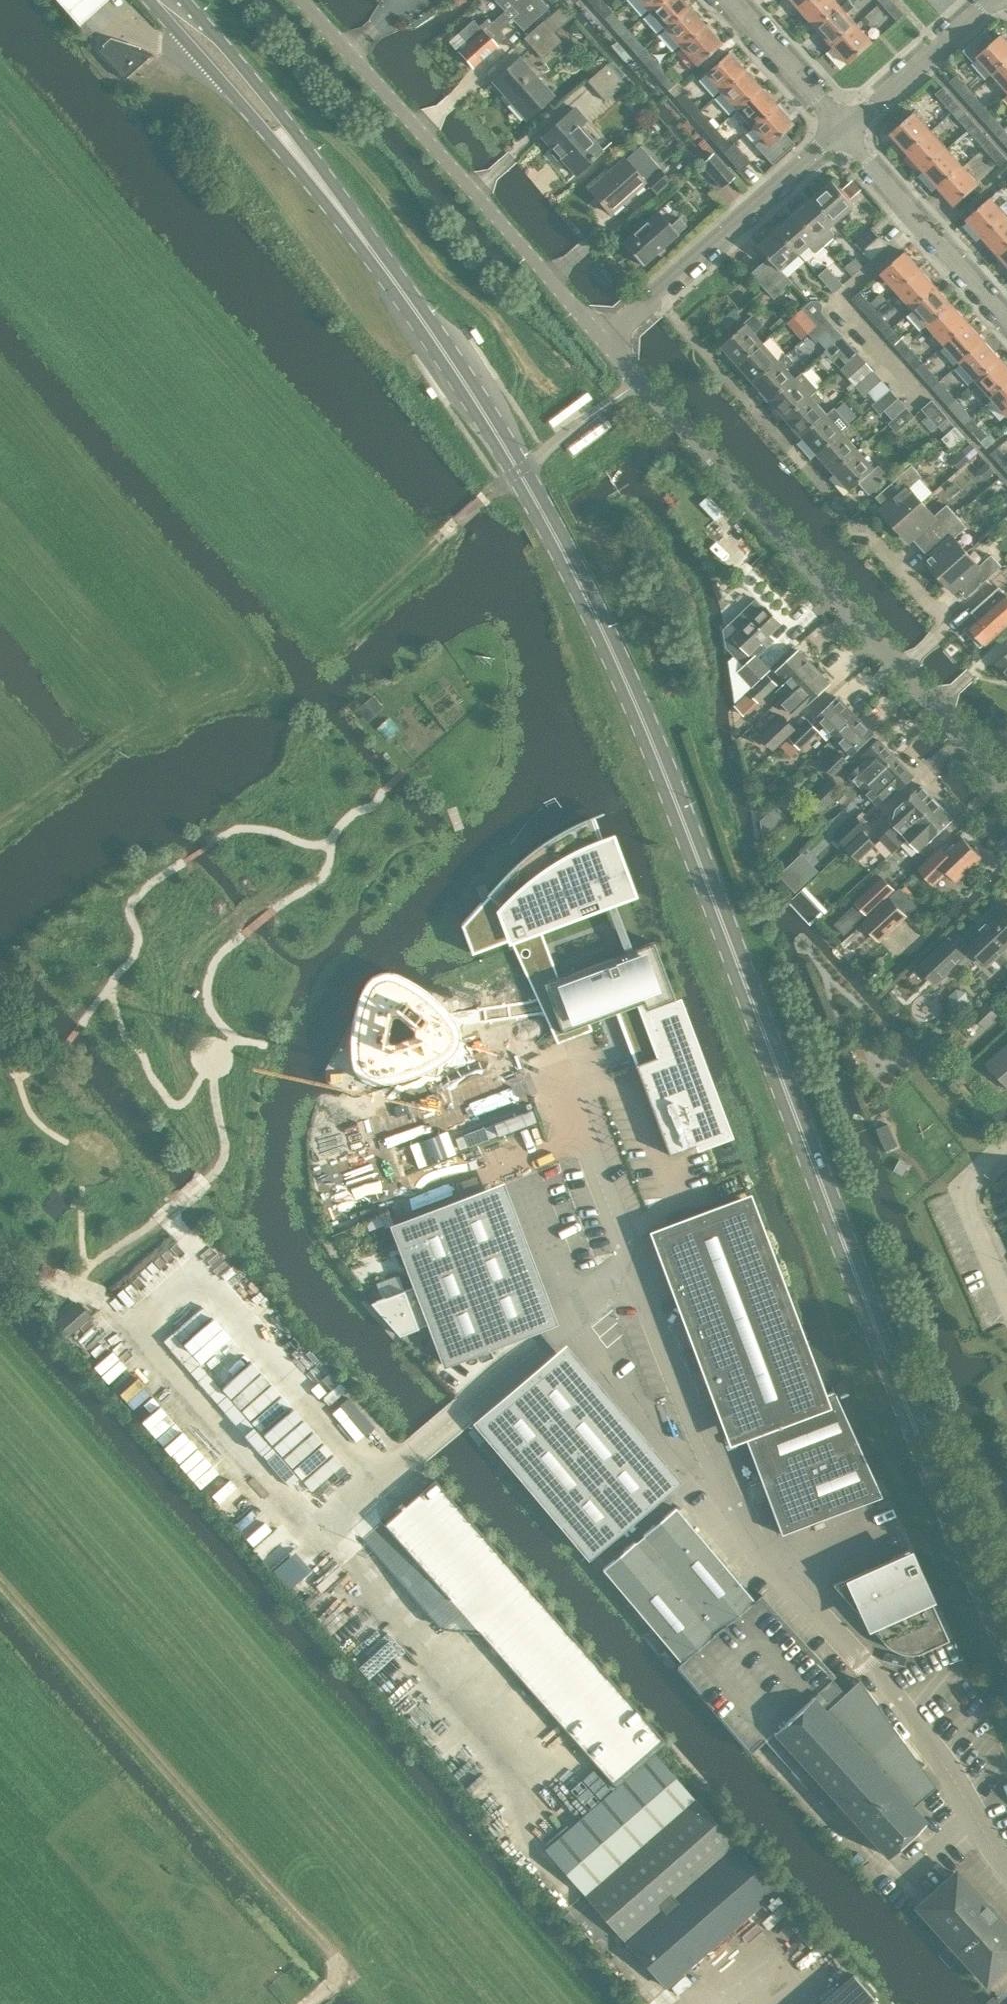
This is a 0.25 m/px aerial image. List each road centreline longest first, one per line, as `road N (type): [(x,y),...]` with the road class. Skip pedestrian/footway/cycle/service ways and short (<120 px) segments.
road 1 (primary): [(1006,1636),(645,726),(519,473),(370,246),(162,0)]
road 2 (unclassified): [(1006,1867),(872,1670),(760,1552),(717,1480),(592,1155)]
road 3 (residential): [(1006,784),(602,342)]
road 4 (track): [(311,2003),(343,1973),(0,1584)]
road 5 (unclassified): [(301,0),(602,342)]
road 6 (residential): [(602,342),(845,129)]
road 7 (residential): [(1006,310),(845,129)]
road 8 (residential): [(845,129),(989,0)]
road 9 (residential): [(1006,1143),(967,1182),(1006,1295)]
road 10 (residential): [(845,129),(730,0)]
road 11 (track): [(386,579),(519,473)]

